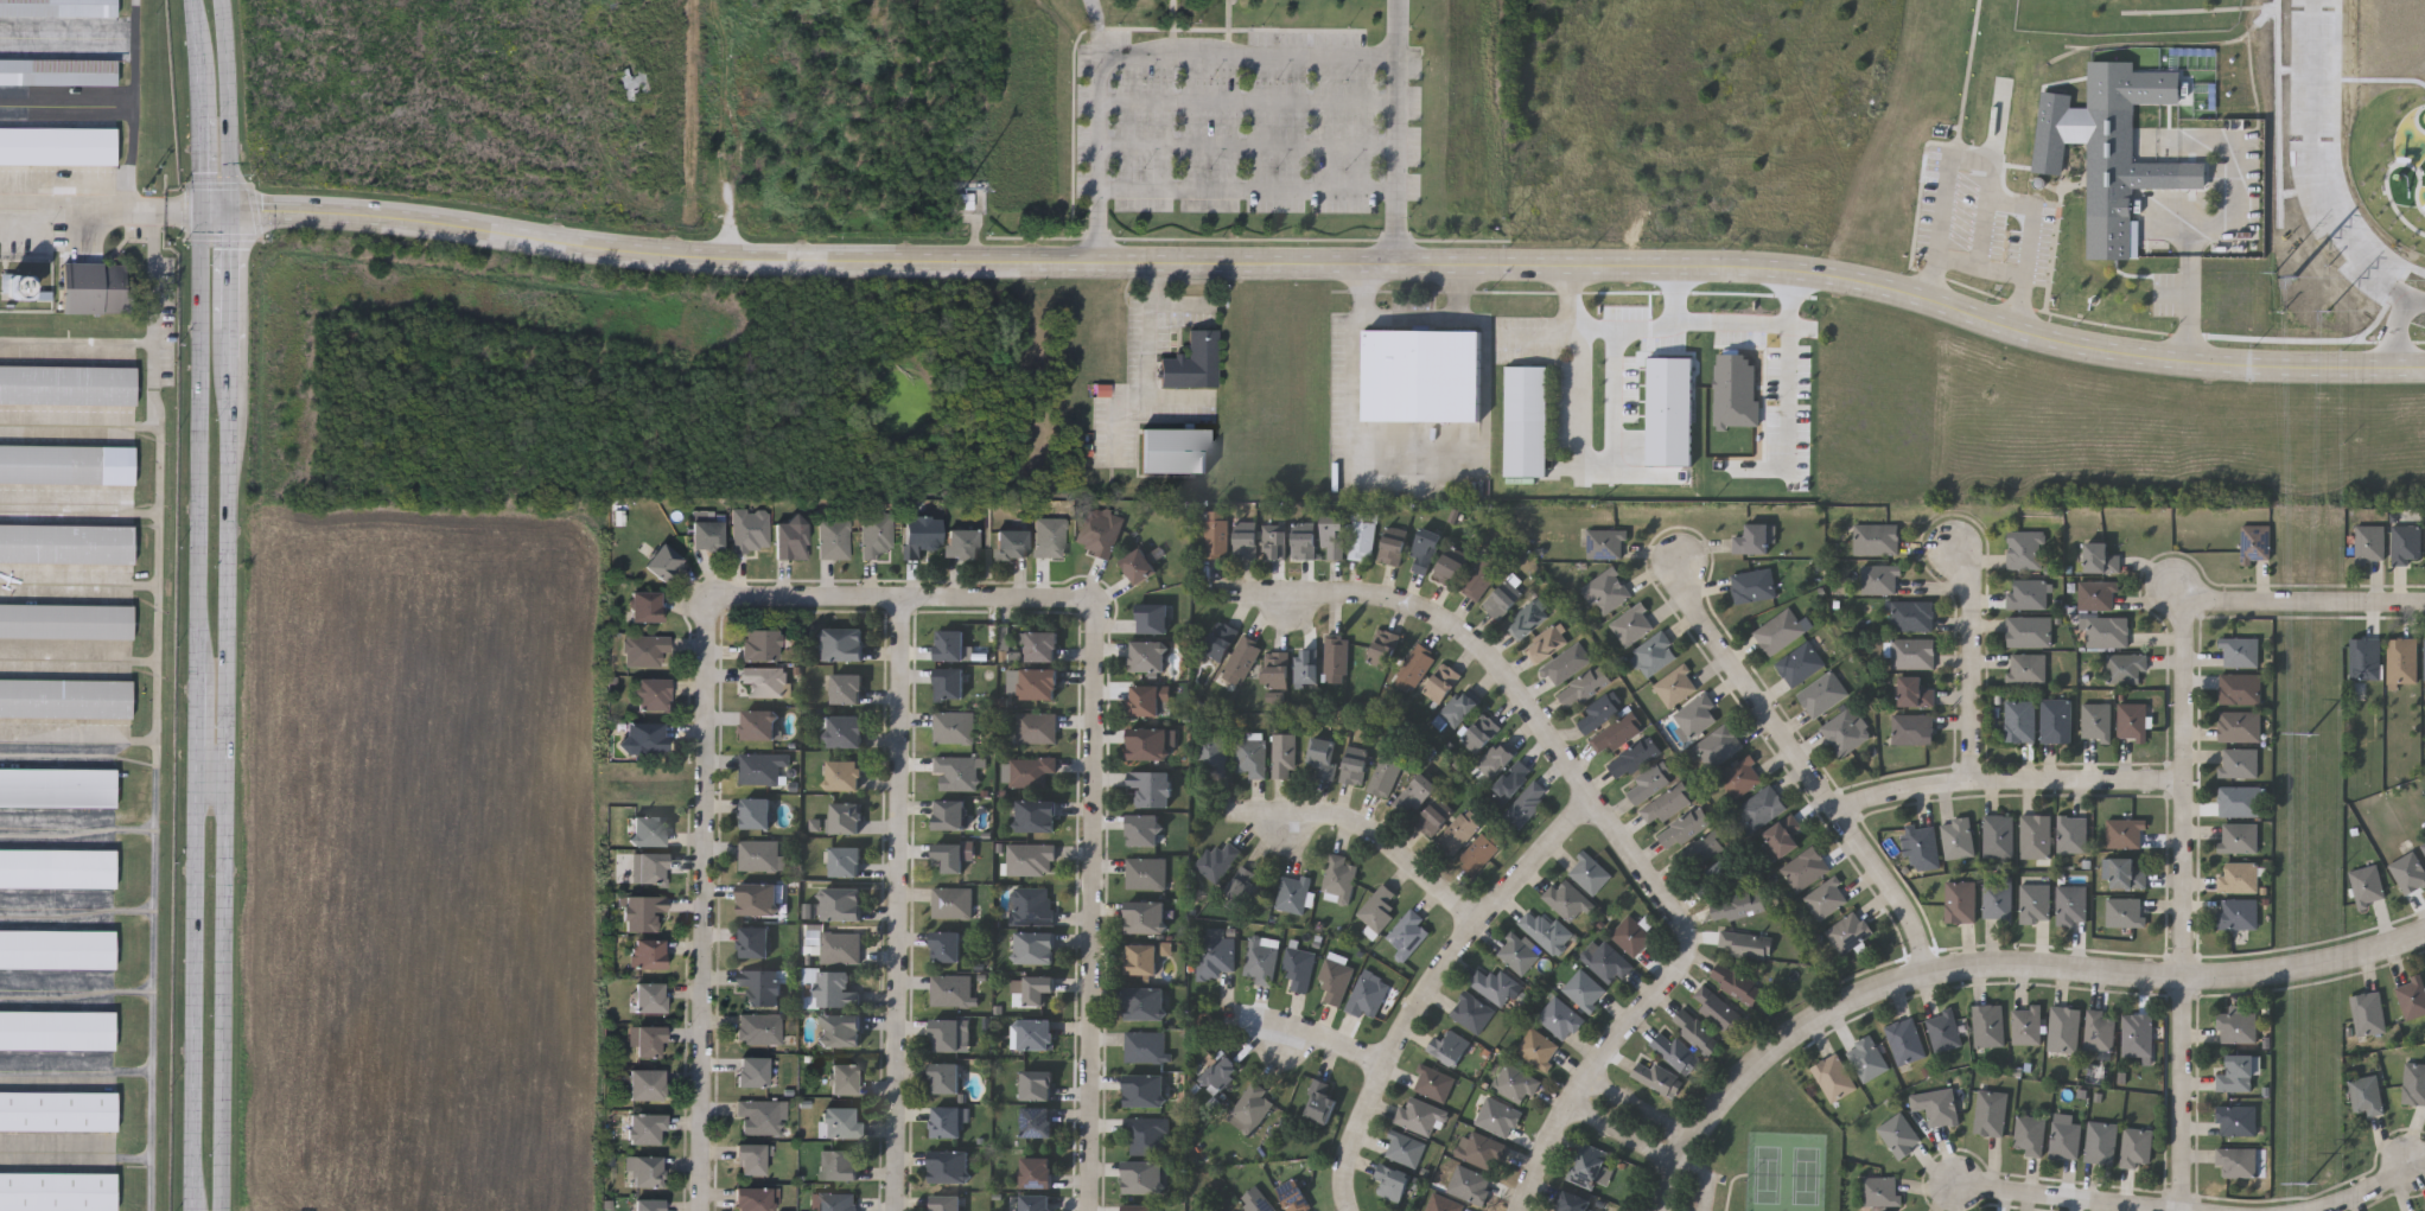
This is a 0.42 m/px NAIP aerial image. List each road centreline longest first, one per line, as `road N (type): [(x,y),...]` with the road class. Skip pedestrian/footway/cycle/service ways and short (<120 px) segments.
road 1 (secondary): [(2424,358),(2278,359),(2098,343),(1839,269),(1735,259),(726,251),(434,215),(203,203)]
road 2 (secondary): [(203,222),(422,230),(724,268),(1783,279),(1848,288),(2076,355),(2144,365),(2283,377),(2424,376)]
road 3 (secondary): [(203,203),(193,1210)]
road 4 (secondary): [(219,1210),(229,356)]
road 5 (residential): [(1687,958),(1689,939),(1680,923),(1508,688),(1441,624),(1368,594),(1236,591)]
road 6 (residential): [(701,1210),(705,597)]
road 7 (residential): [(905,605),(896,1210)]
road 8 (residential): [(1100,611),(1091,1210)]
road 9 (residential): [(2184,1210),(2191,616)]
road 10 (tertiary): [(1902,981),(1997,965),(2292,975),(2424,939)]
road 11 (residential): [(1590,801),(1476,922),(1414,1011),(1351,1142),(1343,1210)]
road 12 (residential): [(1902,903),(1698,612),(1686,568)]
road 13 (residential): [(705,597),(1100,611)]
road 14 (tertiary): [(1902,981),(1818,1025),(1752,1073),(1684,1156),(1654,1210)]
road 15 (residential): [(1687,958),(1579,1092),(1517,1210)]
road 16 (residential): [(1899,796),(1977,784),(2189,786)]
road 17 (residential): [(1476,922),(1356,822),(1337,816),(1279,824)]
road 18 (residential): [(2191,616),(2240,606),(2424,607)]
road 19 (residential): [(1977,784),(1975,587),(1960,554)]
road 20 (secondary): [(230,221),(222,0)]
road 21 (residential): [(1954,1181),(2134,1210)]
road 22 (residential): [(1385,1073),(1313,1035),(1239,1015)]
road 23 (secondary): [(229,356),(230,221)]
road 24 (residential): [(1684,1156),(1579,1092)]

